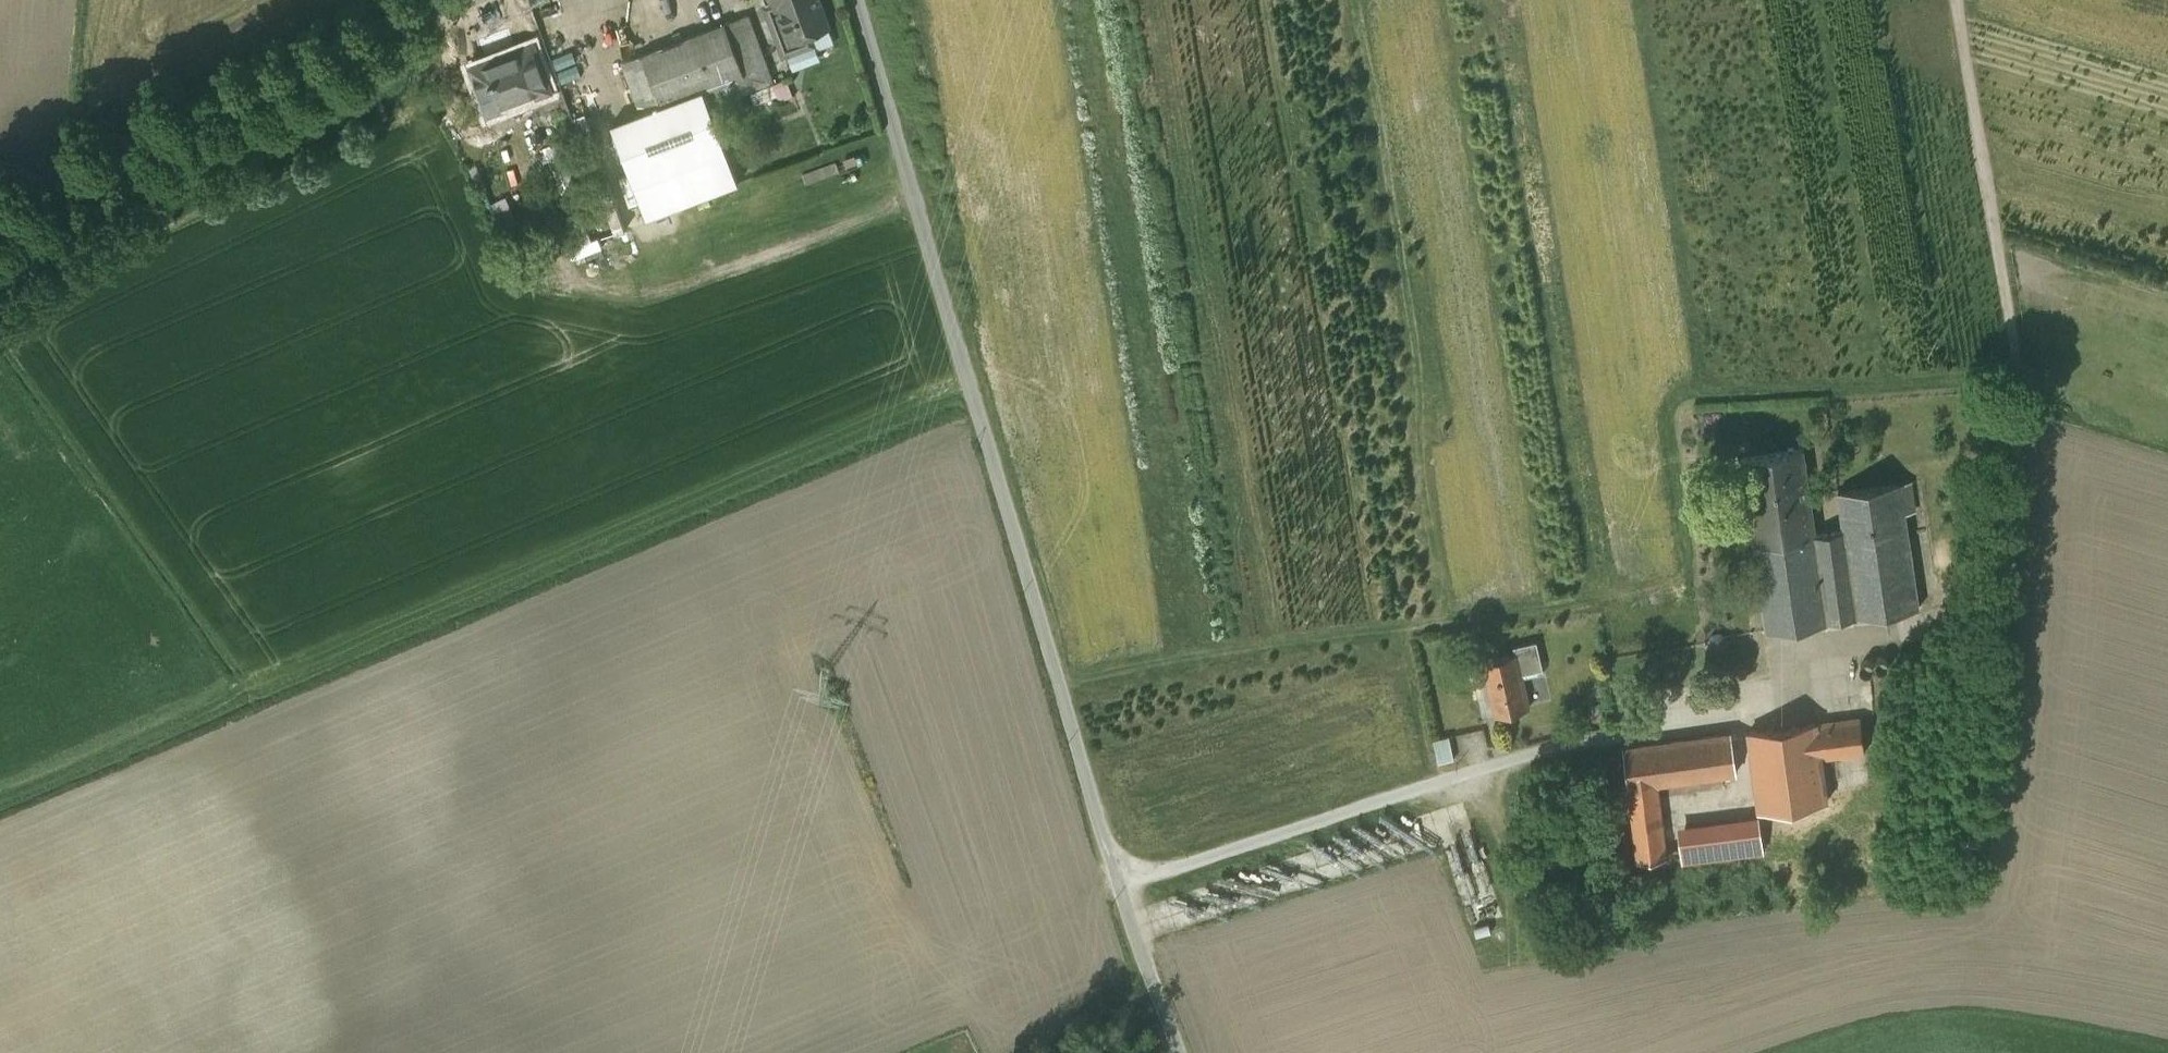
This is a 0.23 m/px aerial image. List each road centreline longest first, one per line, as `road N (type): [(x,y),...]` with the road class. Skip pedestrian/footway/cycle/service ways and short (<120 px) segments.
road 1 (unclassified): [(857,0),(1169,1052)]
road 2 (track): [(1956,0),(2023,401),(2009,572),(1962,610),(1862,644),(1842,678)]
road 3 (unclassified): [(442,0),(48,183)]

